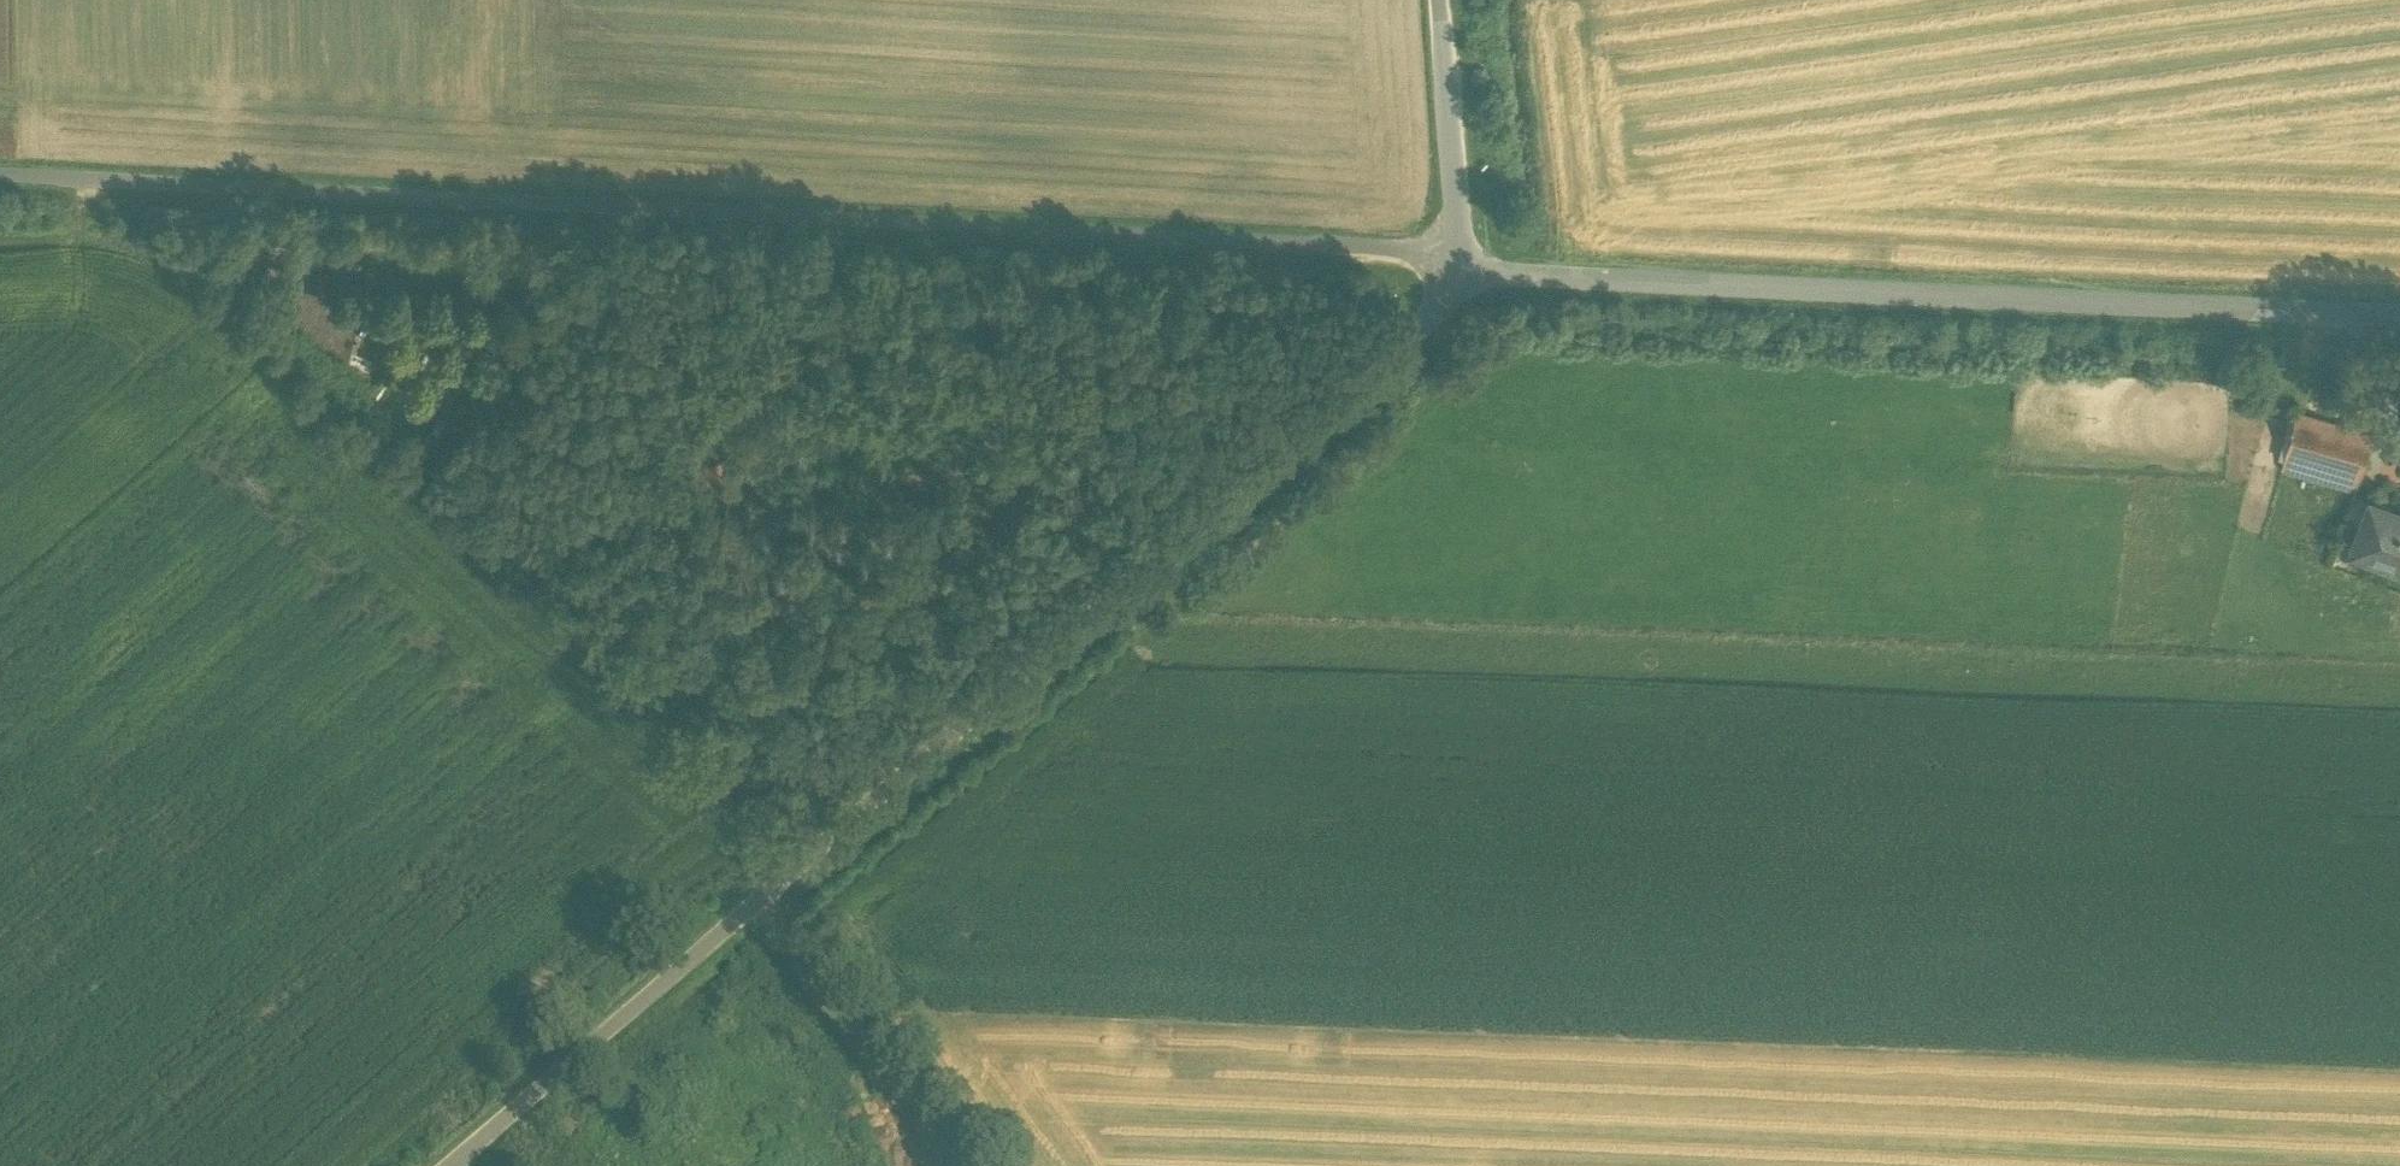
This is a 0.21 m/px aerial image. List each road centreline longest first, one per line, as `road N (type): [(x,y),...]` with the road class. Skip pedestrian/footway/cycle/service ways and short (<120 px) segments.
road 1 (unclassified): [(1461,274),(891,225),(0,173)]
road 2 (unclassified): [(1461,274),(1404,351),(1314,416),(456,1165)]
road 3 (unclassified): [(1461,274),(2399,320)]
road 4 (unclassified): [(1440,0),(1461,274)]

